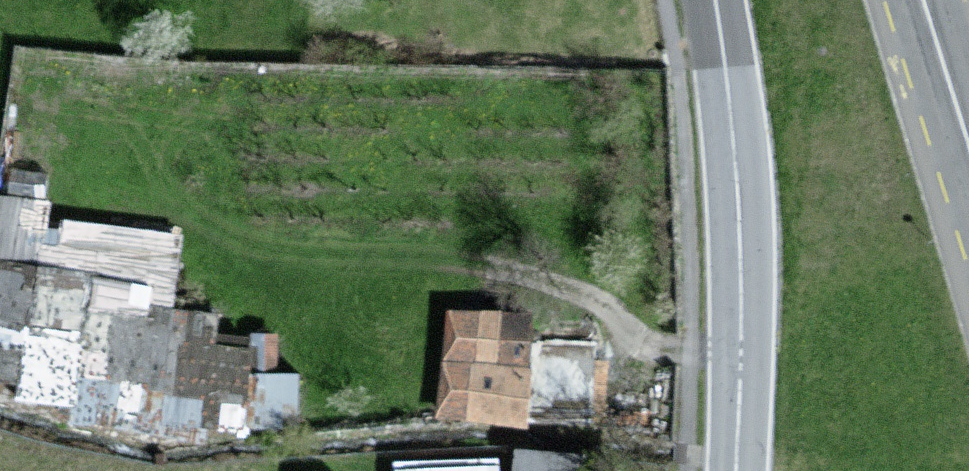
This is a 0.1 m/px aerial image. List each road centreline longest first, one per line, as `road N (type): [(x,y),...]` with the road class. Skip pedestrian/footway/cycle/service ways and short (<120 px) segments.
road 1 (tertiary): [(713,0),(739,221),(729,470)]
road 2 (primary): [(968,164),(920,0)]

